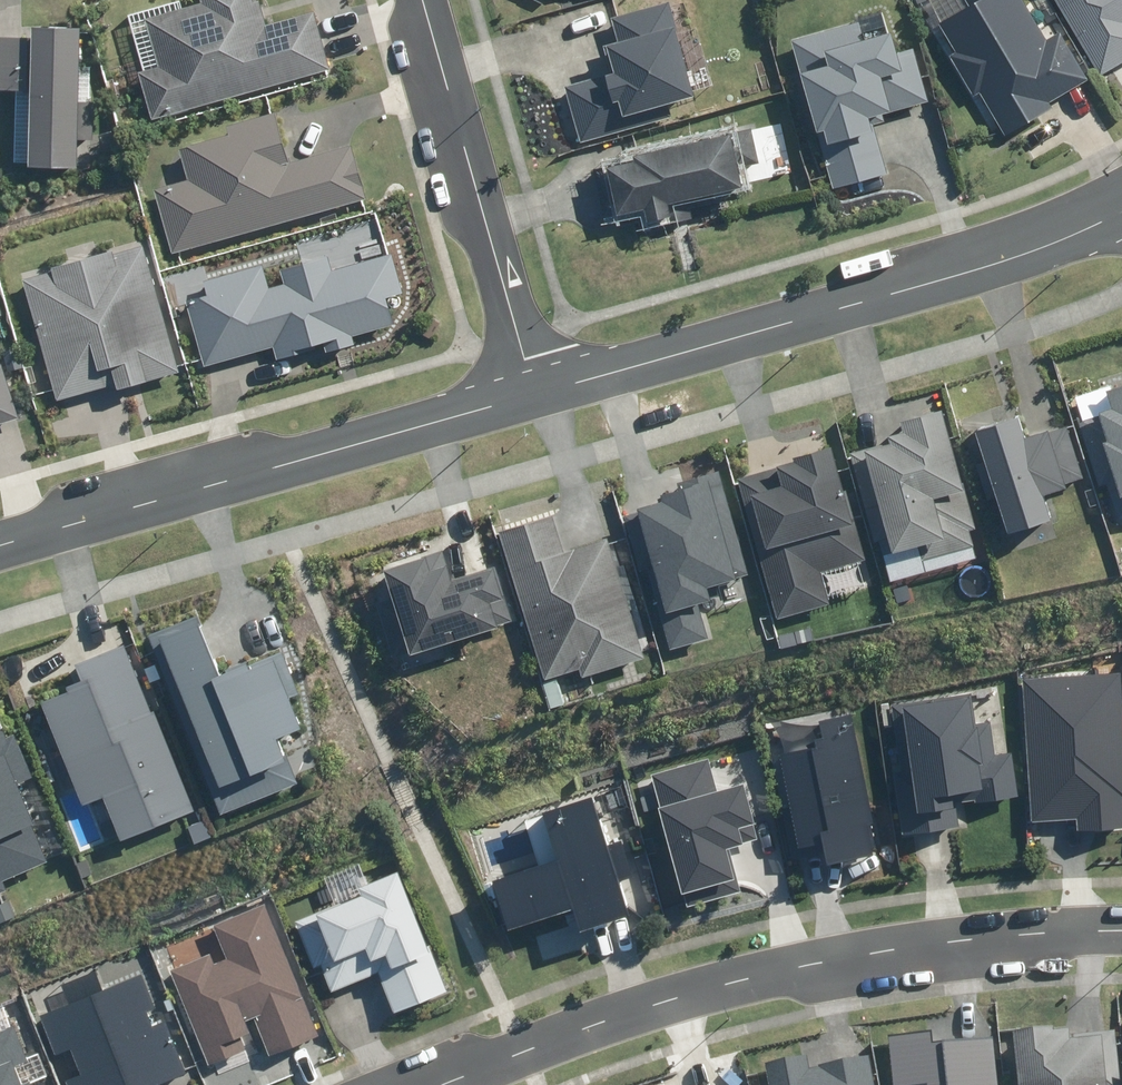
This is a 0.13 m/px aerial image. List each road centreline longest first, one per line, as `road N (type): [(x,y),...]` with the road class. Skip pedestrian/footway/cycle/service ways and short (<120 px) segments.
road 1 (residential): [(436,1084),(493,1059),(768,975),(944,945),(1121,937)]
road 2 (tertiary): [(532,397),(1031,253),(1121,210)]
road 3 (tertiary): [(0,549),(274,464),(532,397)]
road 4 (residential): [(532,397),(421,0)]

